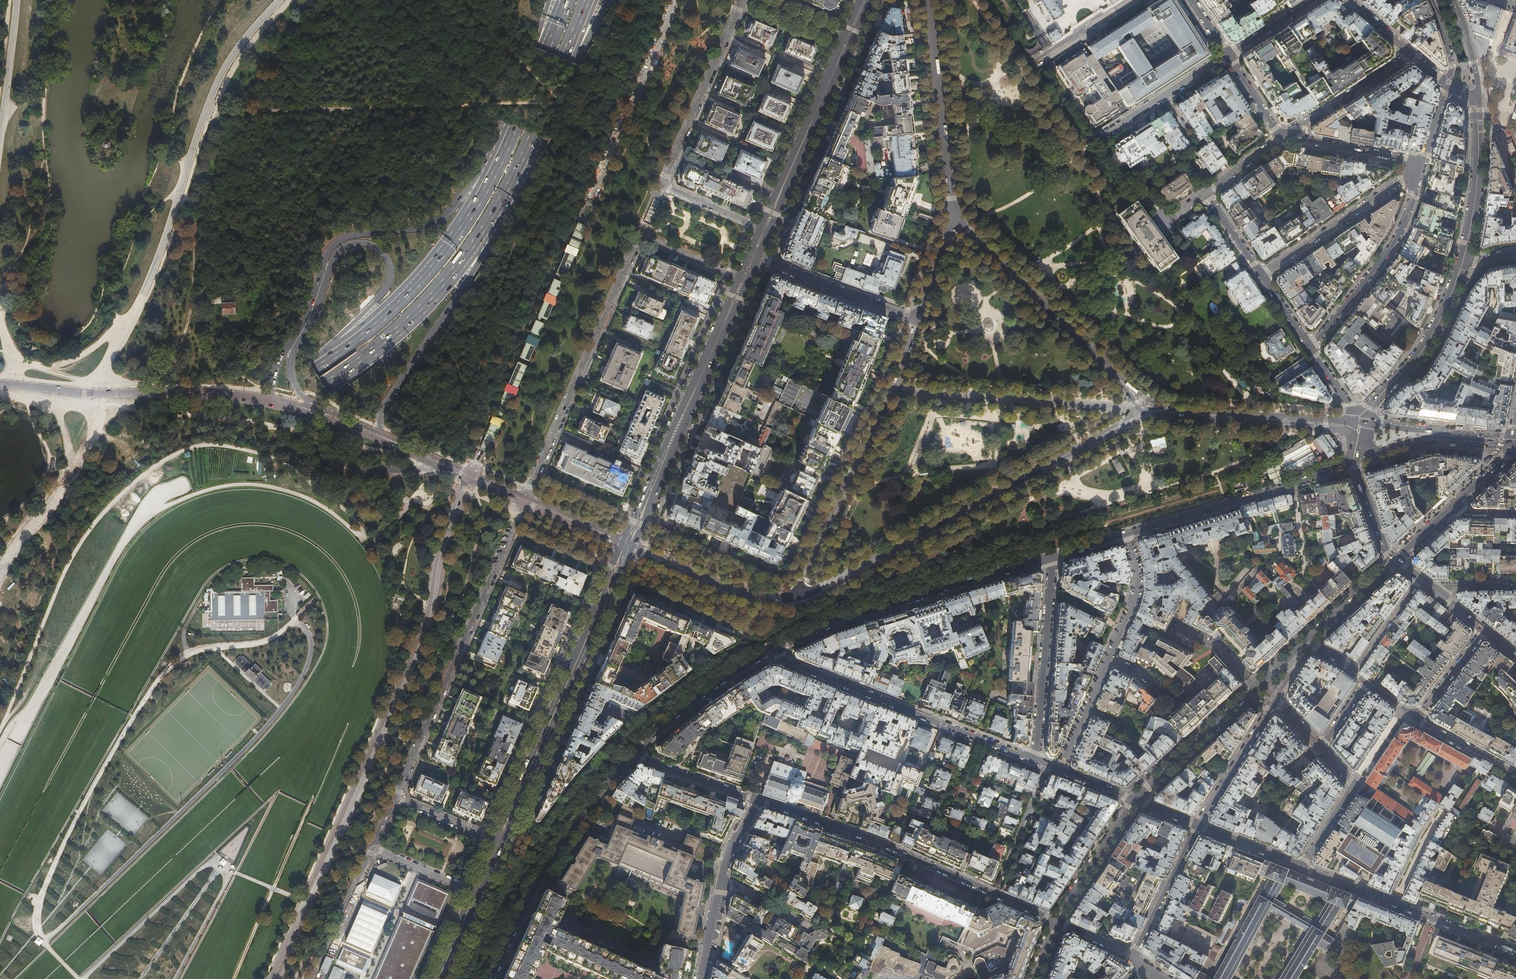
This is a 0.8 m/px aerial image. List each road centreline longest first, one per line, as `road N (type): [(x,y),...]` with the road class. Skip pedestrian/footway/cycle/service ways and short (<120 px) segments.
road 1 (unclassified): [(273,978),(426,625),(443,539),(467,478)]
road 2 (track): [(205,112),(633,99)]
road 3 (residential): [(493,840),(399,792),(524,501)]
road 4 (trunk): [(190,479),(393,336),(500,209)]
road 5 (trunk): [(312,368),(144,485),(0,620)]
road 6 (residential): [(524,501),(639,238),(743,279)]
road 7 (secondary): [(1139,416),(799,594)]
road 8 (residential): [(758,800),(880,843),(1055,922)]
road 9 (residential): [(765,230),(664,182),(742,0)]
road 10 (trunk): [(504,143),(477,200),(430,266),(372,325),(312,368)]
road 11 (residential): [(799,594),(917,318)]
road 12 (tertiary): [(1053,556),(776,649)]
road 13 (primary): [(627,546),(743,279)]
road 14 (primary): [(511,812),(627,546)]
road 15 (secondary): [(268,400),(0,384)]
road 16 (trunk): [(504,143),(434,223),(336,243),(317,298)]
road 17 (tertiary): [(632,756),(566,835),(491,978)]
road 18 (trunk): [(0,655),(190,479)]
road 19 (trunk): [(190,479),(234,457),(281,448),(367,469),(439,466)]
road 20 (trunk): [(383,434),(386,401),(458,295),(500,209)]
road 21 (residential): [(316,978),(375,849),(471,890)]
road 22 (trunk): [(317,298),(345,247),(366,244),(386,257),(386,288),(312,368)]
road 23 (tertiary): [(954,216),(1125,385)]
road 24 (residential): [(982,740),(784,661),(776,649)]
road 25 (residential): [(1422,162),(1397,238),(1310,347)]
road 26 (tertiary): [(954,216),(928,0)]
road 27 (track): [(319,784),(234,978)]
road 28 (primary): [(765,230),(848,38)]
road 29 (residential): [(1035,760),(1053,556)]
road 30 (residential): [(1262,275),(1422,162)]
road 31 (tertiary): [(1362,415),(1426,346),(1463,260)]
road 32 (secondary): [(799,594),(741,593),(627,546)]
road 33 (tertiary): [(776,649),(712,686),(632,756)]
road 34 (track): [(217,861),(82,978)]
road 35 (residential): [(917,318),(753,255)]
road 36 (tertiary): [(1293,484),(1126,534)]
road 37 (residential): [(1484,631),(1417,719),(1365,683)]
road 38 (tertiary): [(1134,801),(1257,687)]
road 39 (secondary): [(284,402),(439,466)]
road 40 (tertiary): [(1463,260),(1475,202),(1477,101)]
road 41 (residential): [(1096,140),(1227,55)]
road 42 (track): [(127,328),(56,365),(24,362),(0,327)]
road 43 (residential): [(1284,136),(1411,54)]
road 44 (residential): [(1319,747),(1354,787),(1300,866)]
road 45 (residential): [(1198,826),(1132,958)]
road 46 (secondary): [(1320,424),(1173,411)]
road 47 (residential): [(1198,826),(1274,701)]
road 48 (tertiary): [(1055,922),(1134,801)]
road 49 (residential): [(1284,136),(1422,162)]
road 50 (residential): [(632,756),(758,800)]
road 51 (residential): [(1108,658),(1139,578),(1126,534)]
road 52 (residential): [(1515,952),(1393,903)]
road 53 (track): [(175,978),(225,883),(217,861)]
road 54 (residential): [(1059,771),(1108,658)]
road 55 (trunk): [(500,209),(551,98)]

